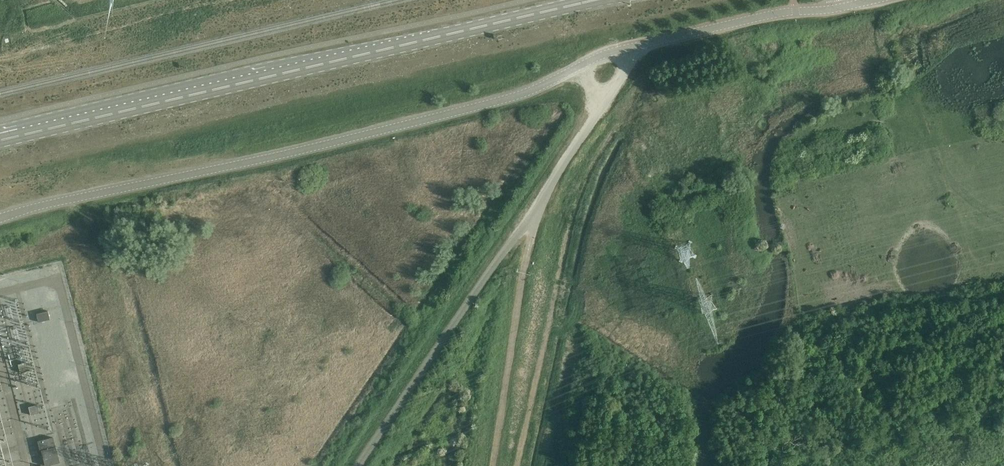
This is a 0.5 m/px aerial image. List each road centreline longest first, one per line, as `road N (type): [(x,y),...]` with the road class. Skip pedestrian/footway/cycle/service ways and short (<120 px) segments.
road 1 (unclassified): [(0,217),(489,107),(638,45)]
road 2 (unclassified): [(0,140),(591,0)]
road 3 (unclassified): [(532,214),(358,465)]
road 4 (track): [(1003,209),(973,191),(950,162),(935,115),(887,39),(890,22),(928,0)]
road 5 (unclassified): [(638,45),(855,4)]
road 6 (unclassified): [(532,214),(638,45)]

